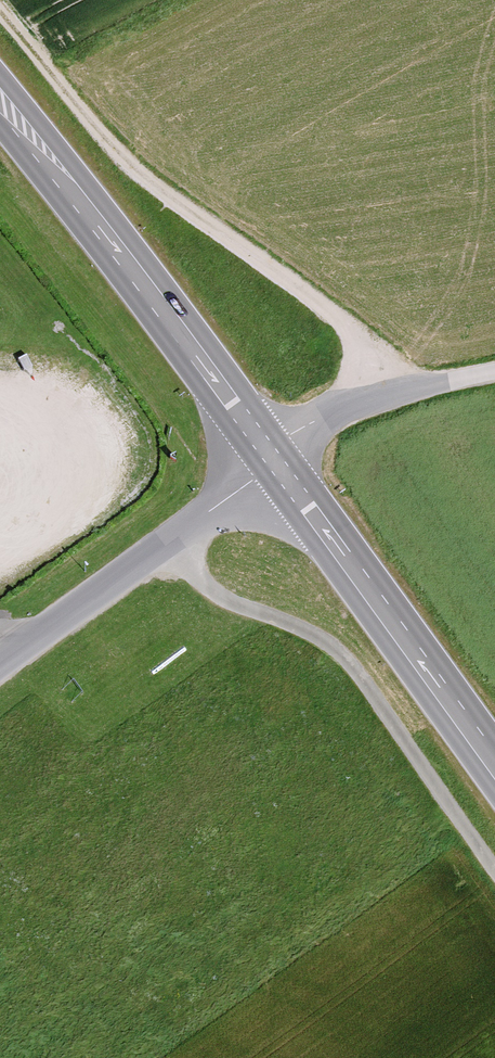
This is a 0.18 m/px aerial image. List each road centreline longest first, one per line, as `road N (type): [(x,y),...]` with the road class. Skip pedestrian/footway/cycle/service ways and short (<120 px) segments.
road 1 (track): [(387,396),(340,317),(152,183),(0,10)]
road 2 (track): [(166,542),(212,589),(302,628),(352,666),(494,868)]
road 3 (secondary): [(272,458),(0,100)]
road 4 (secondary): [(494,766),(272,458)]
road 5 (unclassified): [(272,458),(28,641)]

